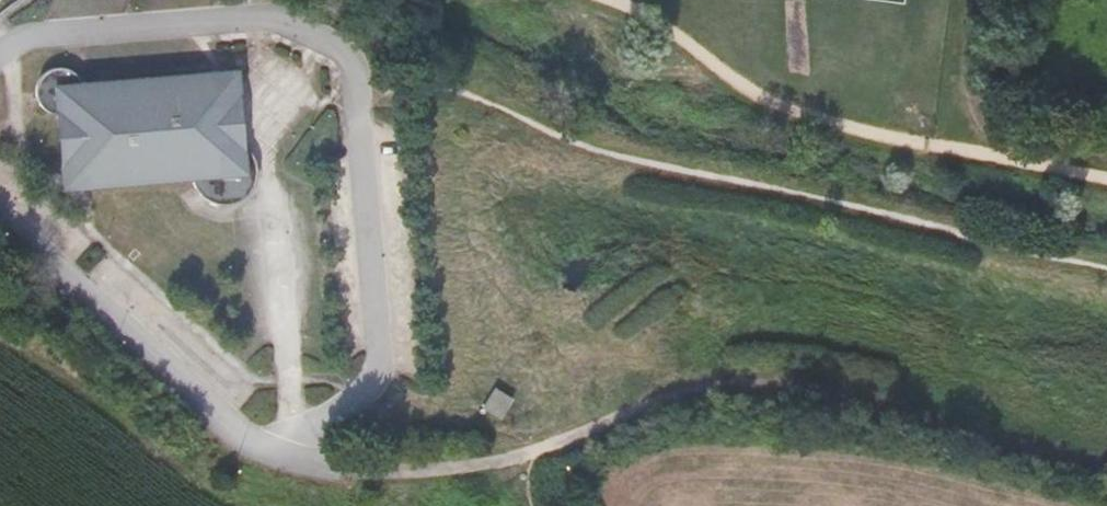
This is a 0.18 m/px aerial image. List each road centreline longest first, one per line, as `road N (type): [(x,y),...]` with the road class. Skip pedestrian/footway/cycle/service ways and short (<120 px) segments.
road 1 (track): [(1106,276),(548,136),(428,84)]
road 2 (track): [(531,455),(637,409),(743,383),(930,409),(1009,439),(1106,460)]
road 3 (track): [(1106,170),(781,110),(629,14),(593,0)]
road 4 (residential): [(353,472),(283,454),(227,428),(0,196)]
road 5 (track): [(353,472),(474,467),(531,455)]

